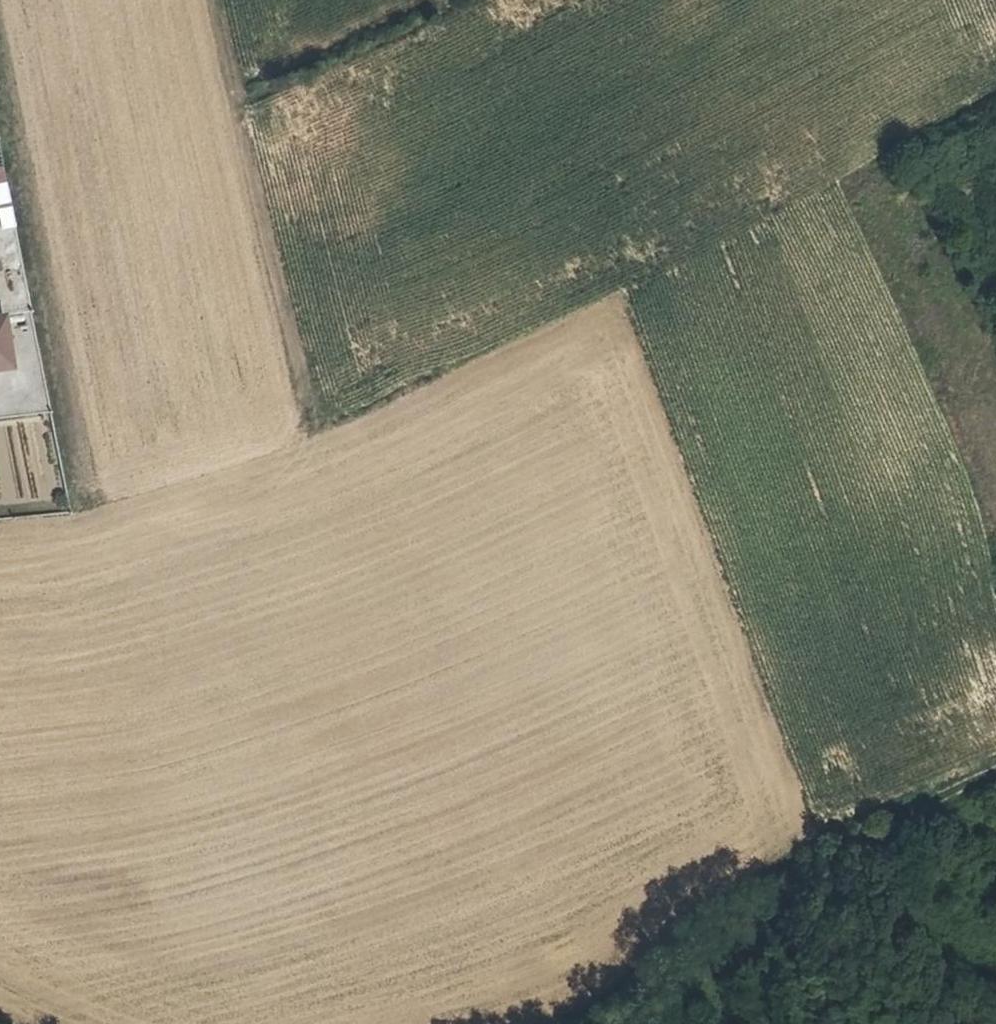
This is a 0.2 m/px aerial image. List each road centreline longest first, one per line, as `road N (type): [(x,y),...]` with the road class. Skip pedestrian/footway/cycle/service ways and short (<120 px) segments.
road 1 (track): [(995,764),(662,984),(544,1023)]
road 2 (track): [(220,0),(309,423)]

